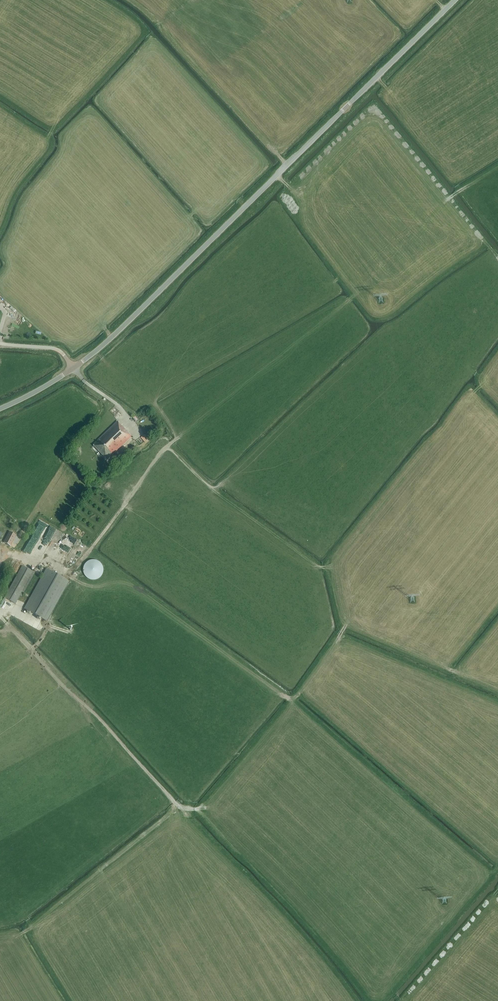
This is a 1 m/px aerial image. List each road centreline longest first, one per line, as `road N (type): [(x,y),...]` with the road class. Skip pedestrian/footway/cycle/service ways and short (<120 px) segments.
road 1 (tertiary): [(73,368),(454,0)]

